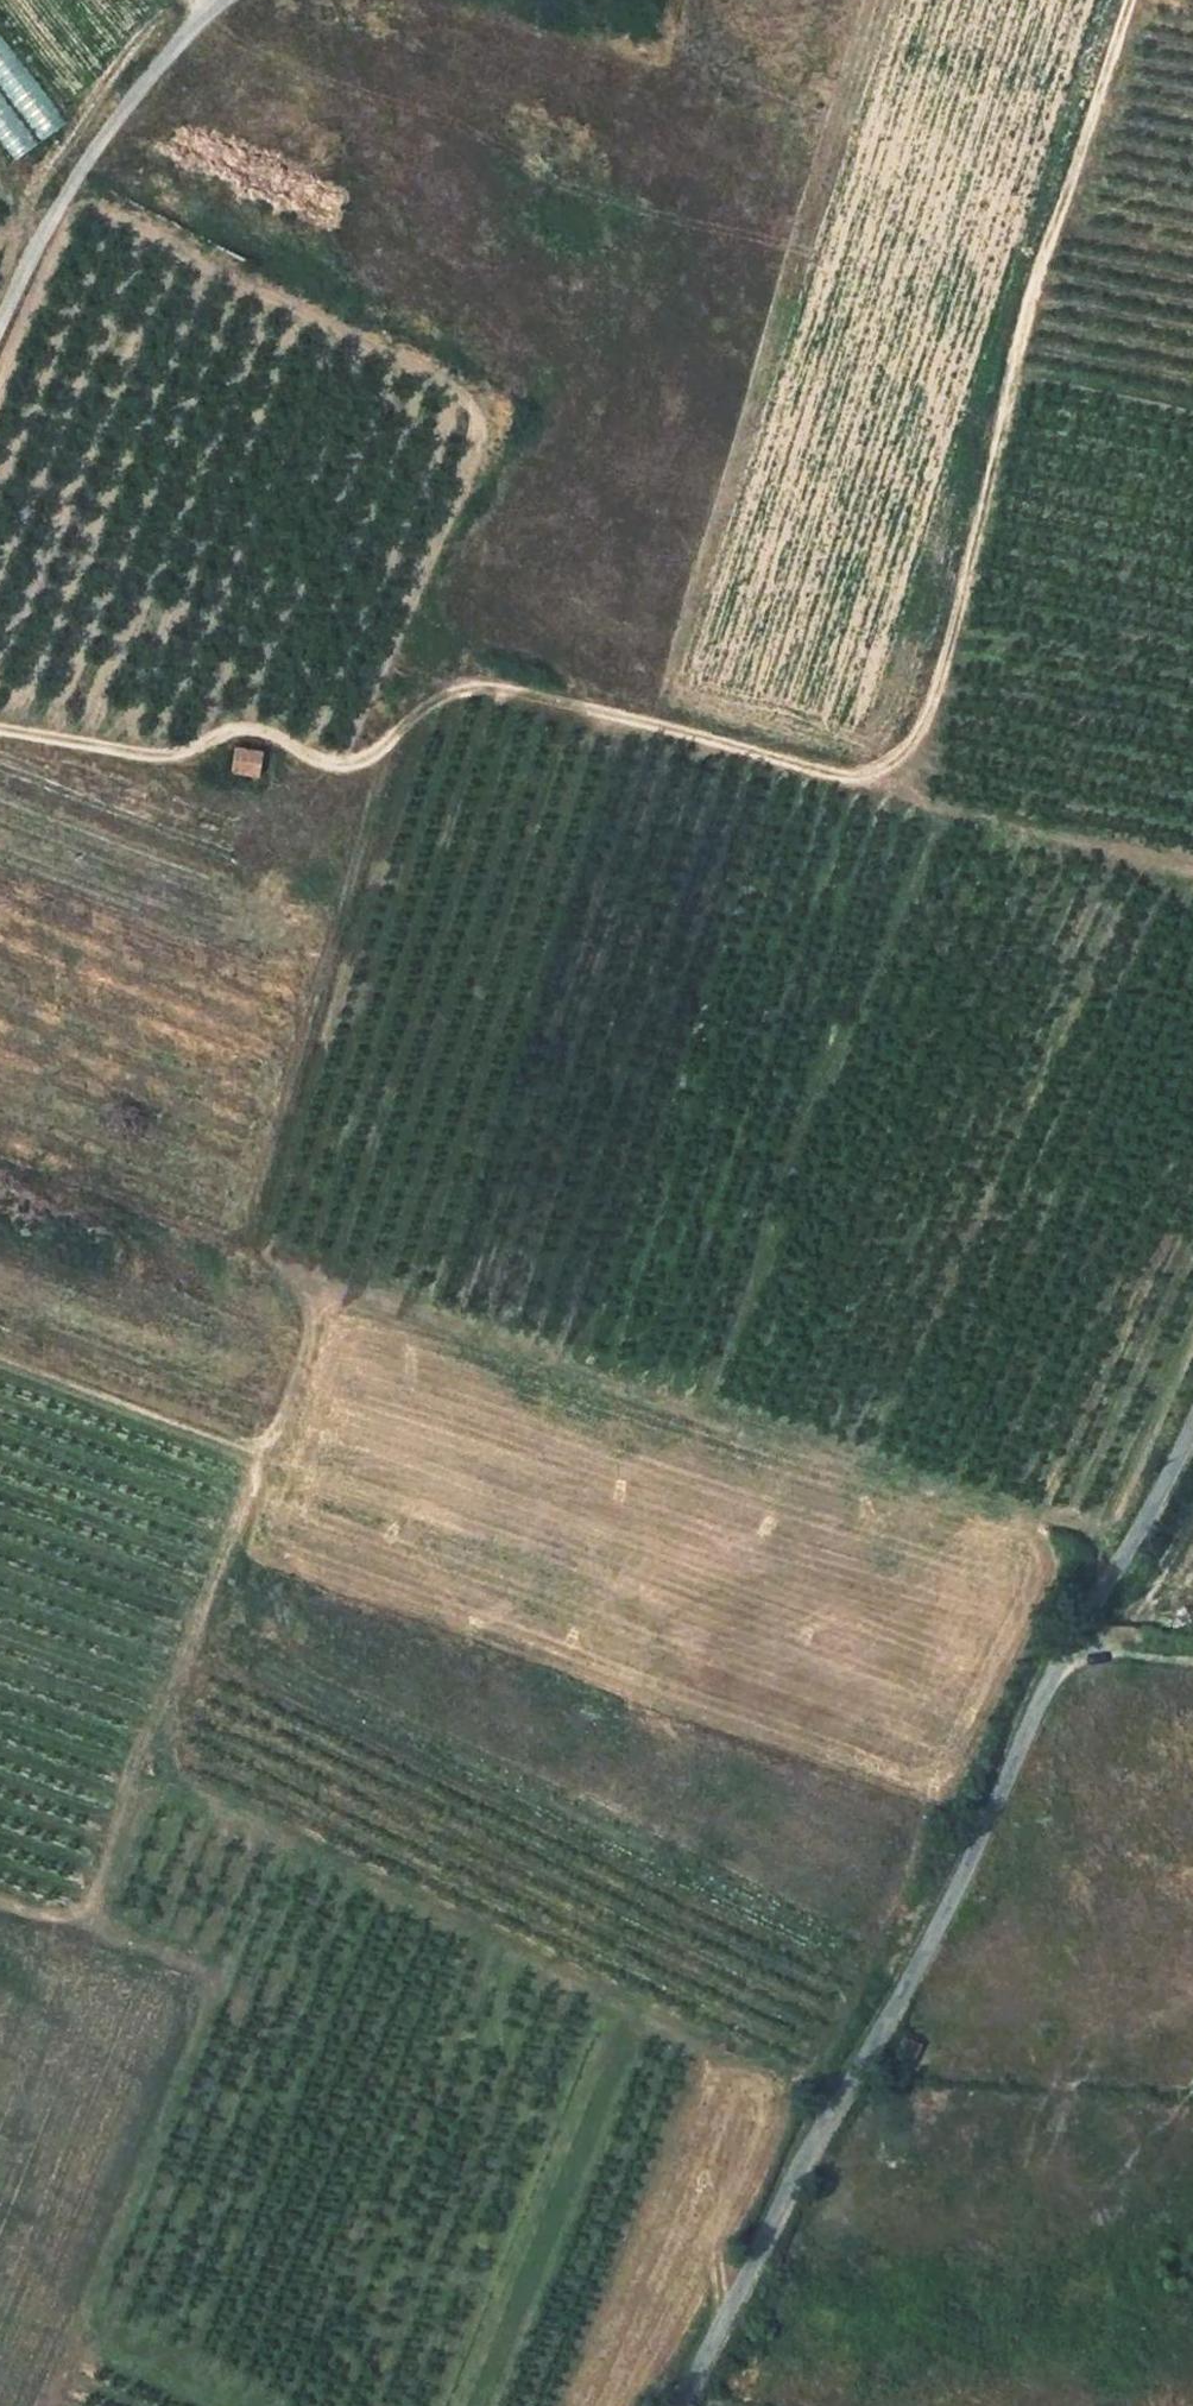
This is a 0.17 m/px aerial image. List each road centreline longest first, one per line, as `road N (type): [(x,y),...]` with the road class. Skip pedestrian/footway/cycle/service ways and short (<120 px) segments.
road 1 (track): [(0,754),(250,810),(328,798),(424,705),(486,689),(840,786),(898,769),(928,722),(1045,245),(1132,0)]
road 2 (unclassified): [(684,2405),(1067,1651),(1192,1433)]
road 3 (residential): [(0,322),(128,103),(237,0)]
road 4 (track): [(1067,1651),(1192,1662)]

